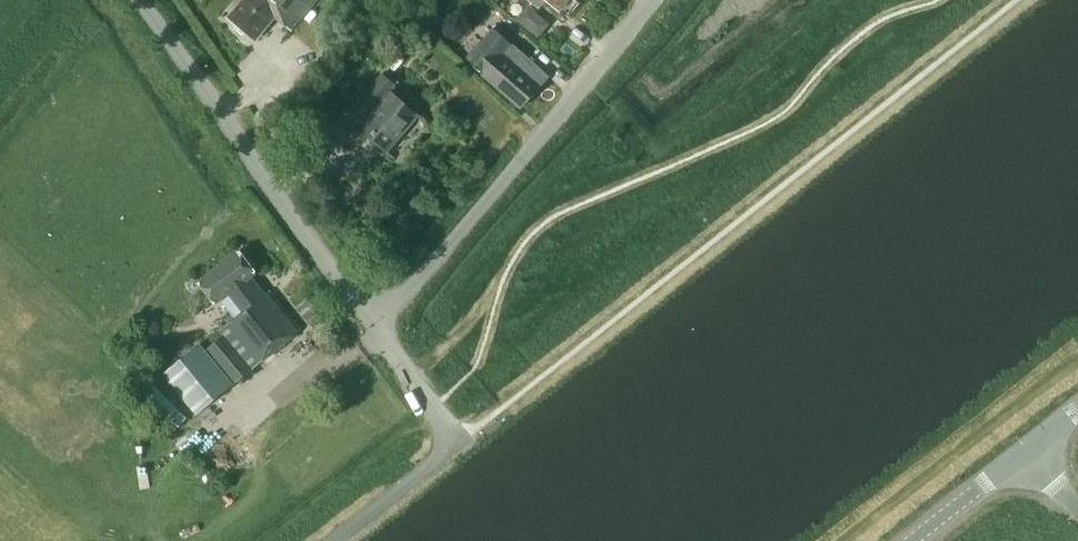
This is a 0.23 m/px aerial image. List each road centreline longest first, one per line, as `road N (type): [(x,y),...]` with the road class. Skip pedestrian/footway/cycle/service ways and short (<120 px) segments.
road 1 (unclassified): [(381,327),(652,0)]
road 2 (unclassified): [(381,327),(142,0)]
road 3 (tertiary): [(916,540),(1027,454)]
road 4 (unclassified): [(460,442),(381,327)]

